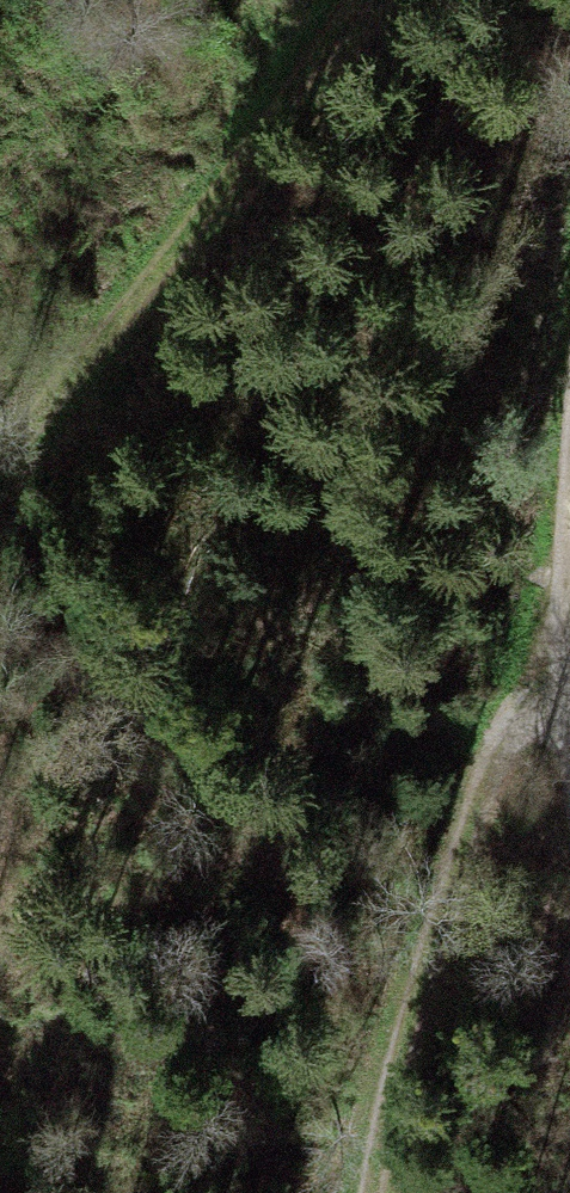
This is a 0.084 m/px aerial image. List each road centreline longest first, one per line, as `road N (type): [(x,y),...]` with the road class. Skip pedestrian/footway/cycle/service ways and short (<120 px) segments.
road 1 (track): [(554,652),(464,854),(406,1044),(374,1192)]
road 2 (track): [(348,0),(0,431)]
road 3 (track): [(569,748),(554,652),(569,479)]

